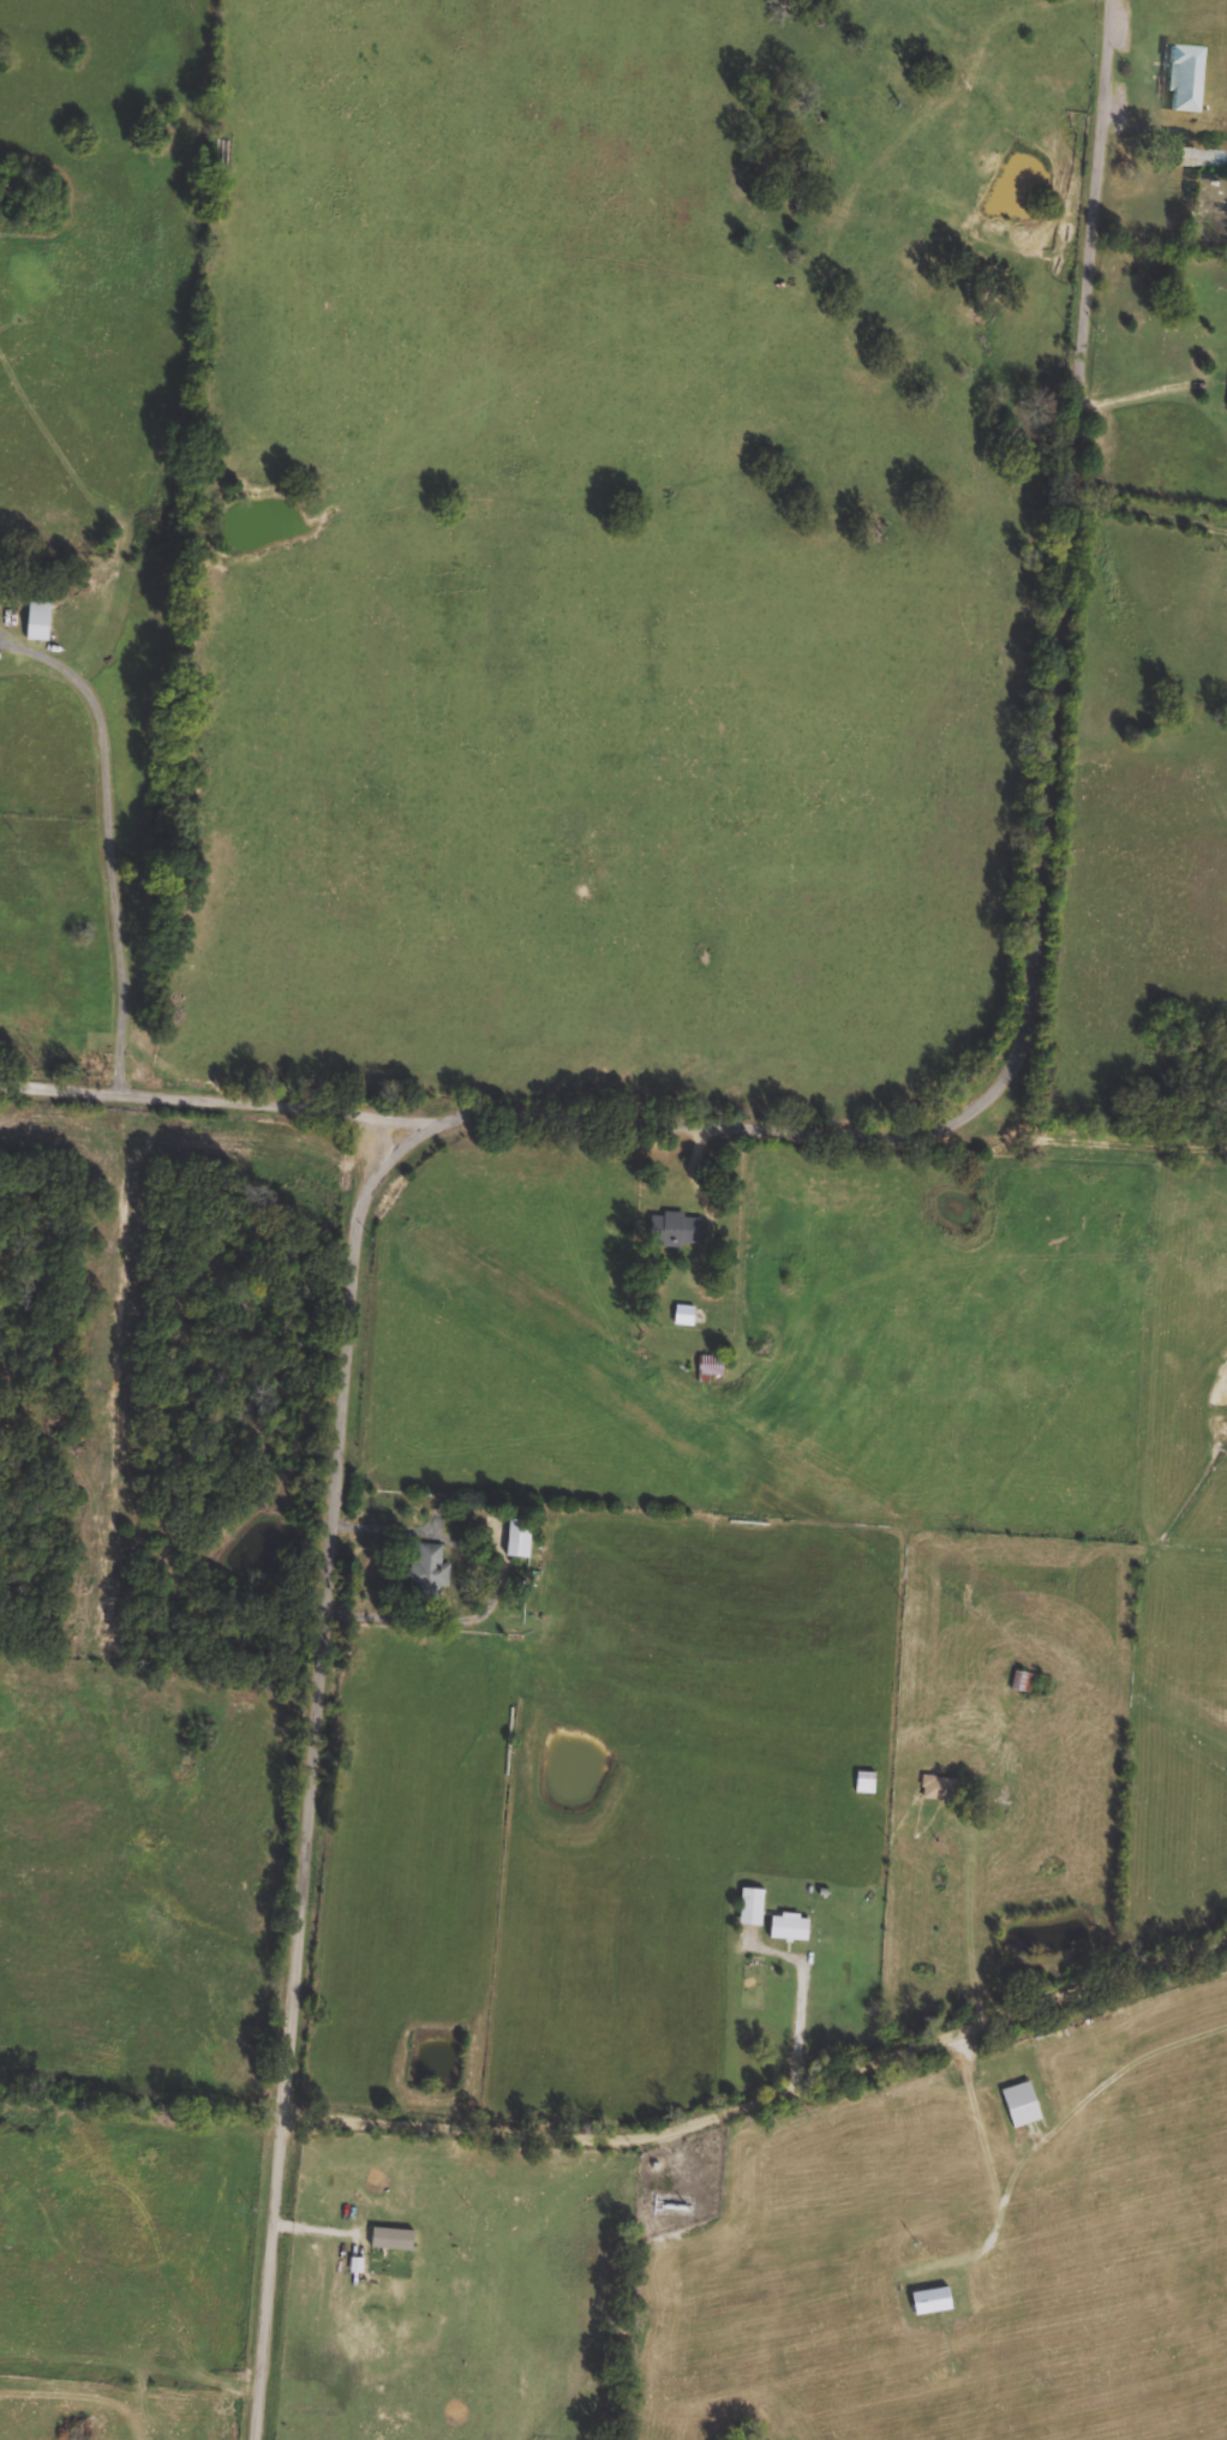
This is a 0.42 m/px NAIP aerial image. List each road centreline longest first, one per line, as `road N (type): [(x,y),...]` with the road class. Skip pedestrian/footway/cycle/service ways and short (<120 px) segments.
road 1 (residential): [(366,1148),(940,1154),(976,1130),(1018,1057),(1114,0)]
road 2 (residential): [(262,2439),(366,1148)]
road 3 (residential): [(1226,1952),(657,2151),(285,2124)]
road 4 (residential): [(366,1148),(315,1118),(222,1098),(0,1085)]
road 5 (residential): [(363,1231),(451,1149)]

